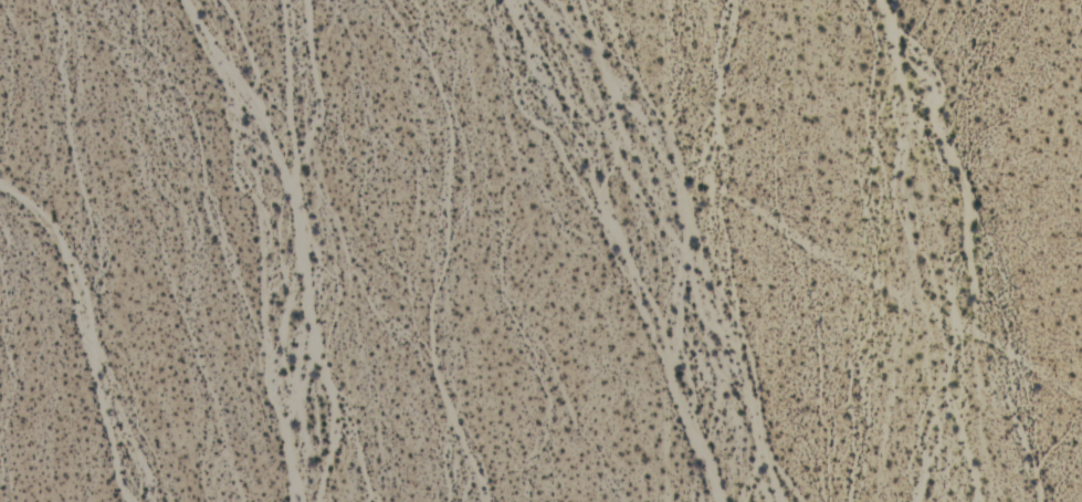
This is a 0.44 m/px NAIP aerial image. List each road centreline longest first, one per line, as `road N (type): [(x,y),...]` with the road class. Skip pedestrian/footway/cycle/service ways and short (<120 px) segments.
road 1 (track): [(464,0),(607,126),(701,166),(1081,384)]

